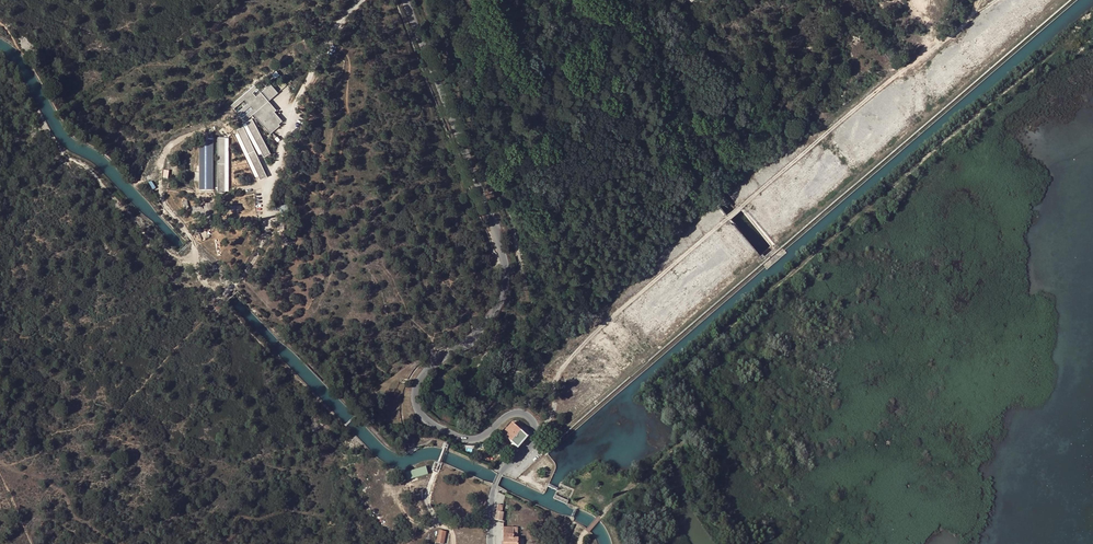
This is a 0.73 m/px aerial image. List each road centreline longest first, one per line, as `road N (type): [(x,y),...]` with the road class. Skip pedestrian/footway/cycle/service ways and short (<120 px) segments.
road 1 (track): [(580,543),(682,440),(662,387),(1079,31)]
road 2 (tertiary): [(405,0),(505,271),(488,325),(424,372),(416,405),(465,439),(482,438),(513,414),(534,425),(530,443),(495,487),(490,543)]
road 3 (track): [(535,431),(554,413),(556,376),(596,331),(973,14),(977,0)]

